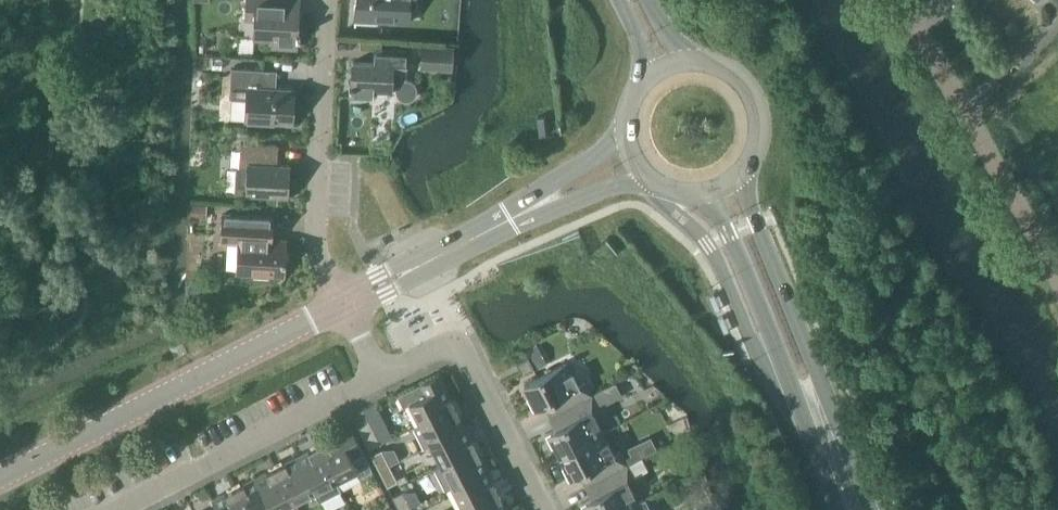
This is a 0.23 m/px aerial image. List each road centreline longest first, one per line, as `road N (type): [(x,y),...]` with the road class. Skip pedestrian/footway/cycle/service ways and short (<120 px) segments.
road 1 (unclassified): [(0,483),(341,304)]
road 2 (unclassified): [(1057,274),(908,0)]
road 3 (residential): [(341,304),(318,242),(323,0)]
road 4 (residential): [(118,509),(381,377)]
road 5 (residential): [(381,377),(439,348),(462,351),(543,509)]
road 6 (tertiary): [(811,392),(814,356),(744,173)]
road 7 (tertiary): [(701,192),(729,232),(780,358),(811,392)]
road 8 (unclassified): [(341,304),(540,204)]
road 9 (tertiary): [(744,173),(764,134),(758,91),(727,59),(684,52)]
road 10 (tertiary): [(852,509),(811,392)]

